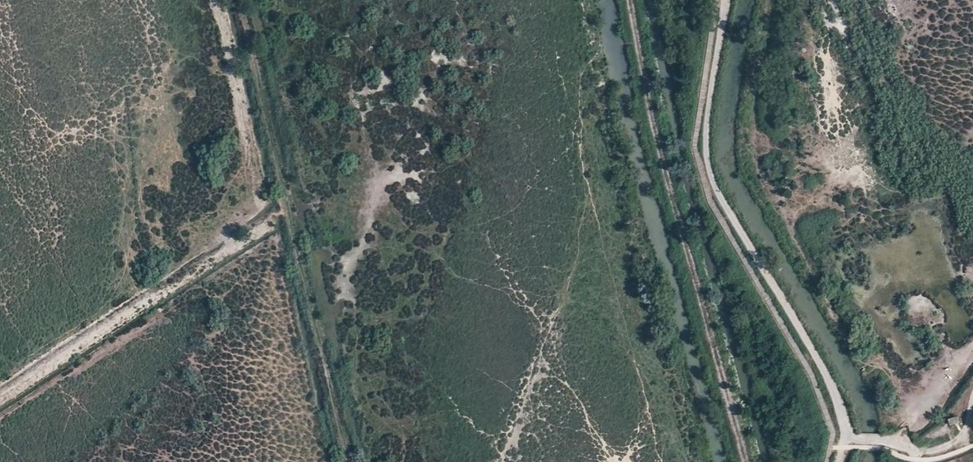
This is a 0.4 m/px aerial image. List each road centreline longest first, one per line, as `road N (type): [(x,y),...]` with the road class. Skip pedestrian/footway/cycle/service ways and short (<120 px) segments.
road 1 (track): [(747,461),(630,0)]
road 2 (track): [(843,436),(810,345),(711,176),(707,146),(727,0)]

